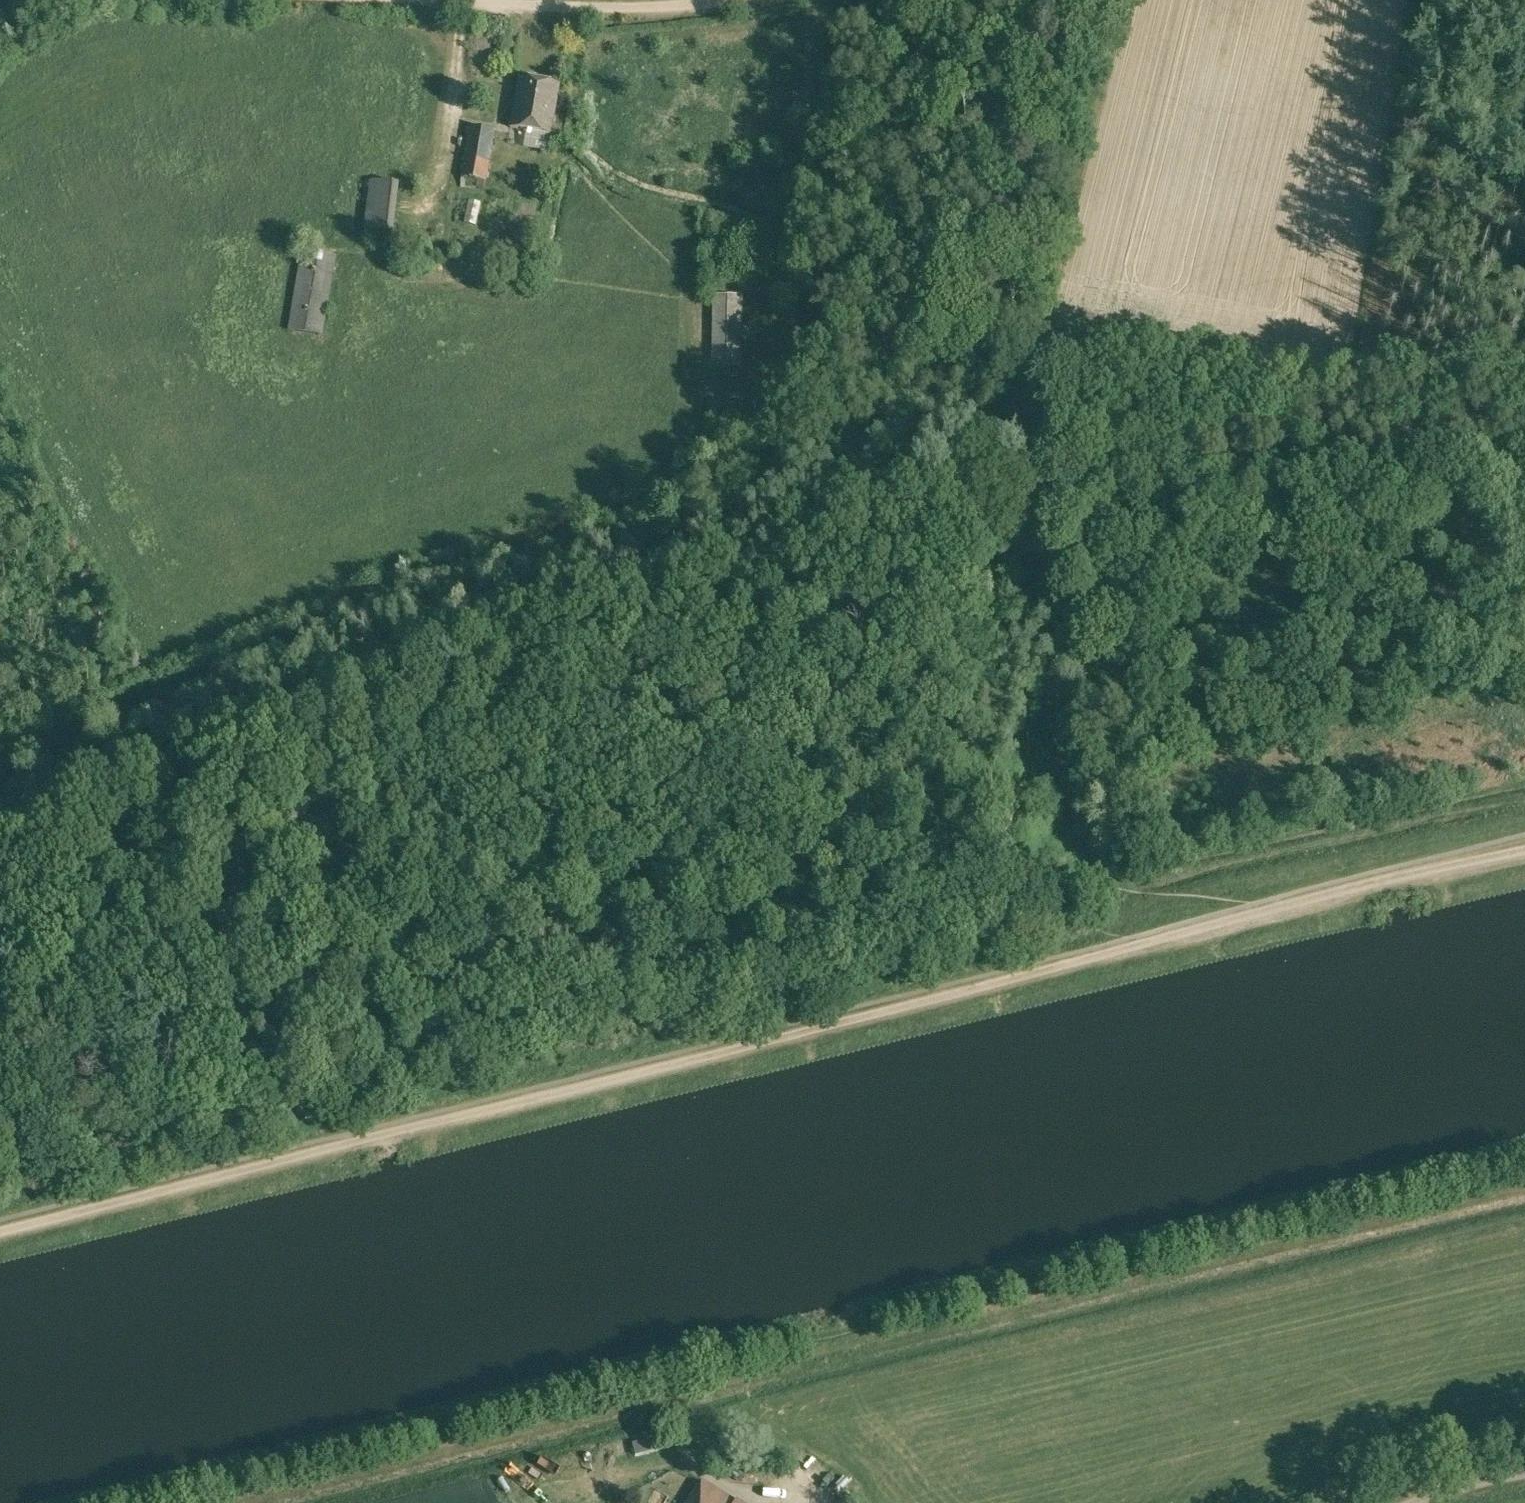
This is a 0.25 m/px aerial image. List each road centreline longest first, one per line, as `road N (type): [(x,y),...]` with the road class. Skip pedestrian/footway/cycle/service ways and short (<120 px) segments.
road 1 (track): [(0,1234),(1524,849)]
road 2 (track): [(710,0),(651,8),(442,0)]

